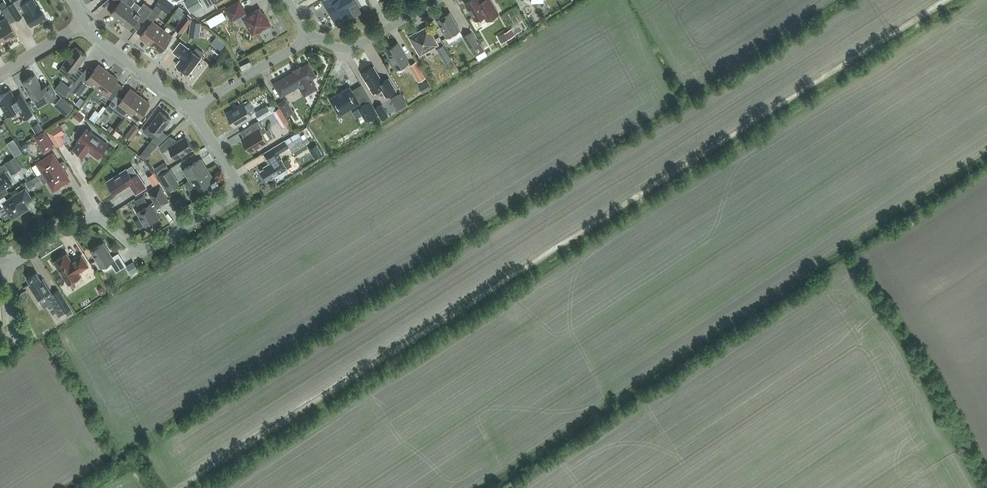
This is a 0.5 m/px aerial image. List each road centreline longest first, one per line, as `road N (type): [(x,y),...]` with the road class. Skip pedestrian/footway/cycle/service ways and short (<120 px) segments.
road 1 (residential): [(8,268),(92,216),(139,251),(231,202),(235,180),(192,111)]
road 2 (unclassified): [(192,111),(312,37)]
road 3 (residential): [(192,111),(84,21)]
road 4 (unclassified): [(312,37),(348,52),(435,0)]

